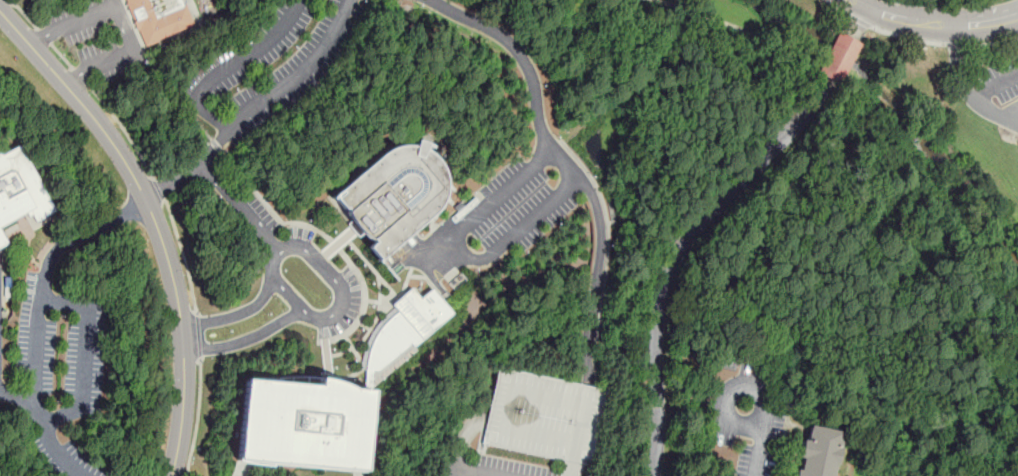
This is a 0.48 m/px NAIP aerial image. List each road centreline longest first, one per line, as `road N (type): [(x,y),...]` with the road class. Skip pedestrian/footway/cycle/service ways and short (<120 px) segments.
road 1 (tertiary): [(172,475),(185,354),(153,212),(96,120),(0,13)]
road 2 (residential): [(1017,15),(924,23),(854,0)]

